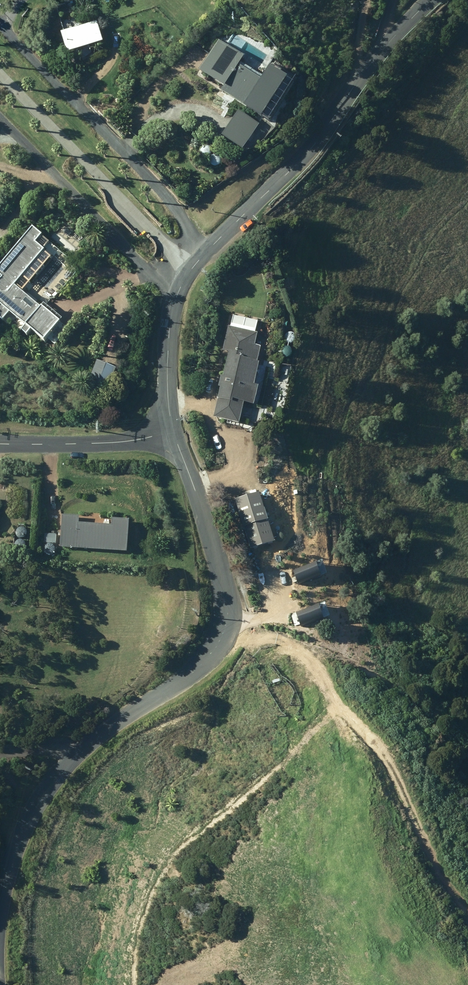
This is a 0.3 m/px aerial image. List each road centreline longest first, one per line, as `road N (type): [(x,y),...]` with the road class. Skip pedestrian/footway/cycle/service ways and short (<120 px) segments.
road 1 (tertiary): [(0,906),(16,849),(48,789),(106,730),(193,673),(223,634),(228,617),(219,563),(173,433)]
road 2 (track): [(223,634),(276,637),(313,665),(338,704),(387,754),(431,852),(467,902)]
road 3 (tertiary): [(187,270),(311,149),(367,67),(430,0)]
road 4 (residential): [(0,74),(187,270)]
road 5 (unclassified): [(0,444),(173,433)]
road 6 (tertiary): [(173,433),(170,321),(187,270)]

